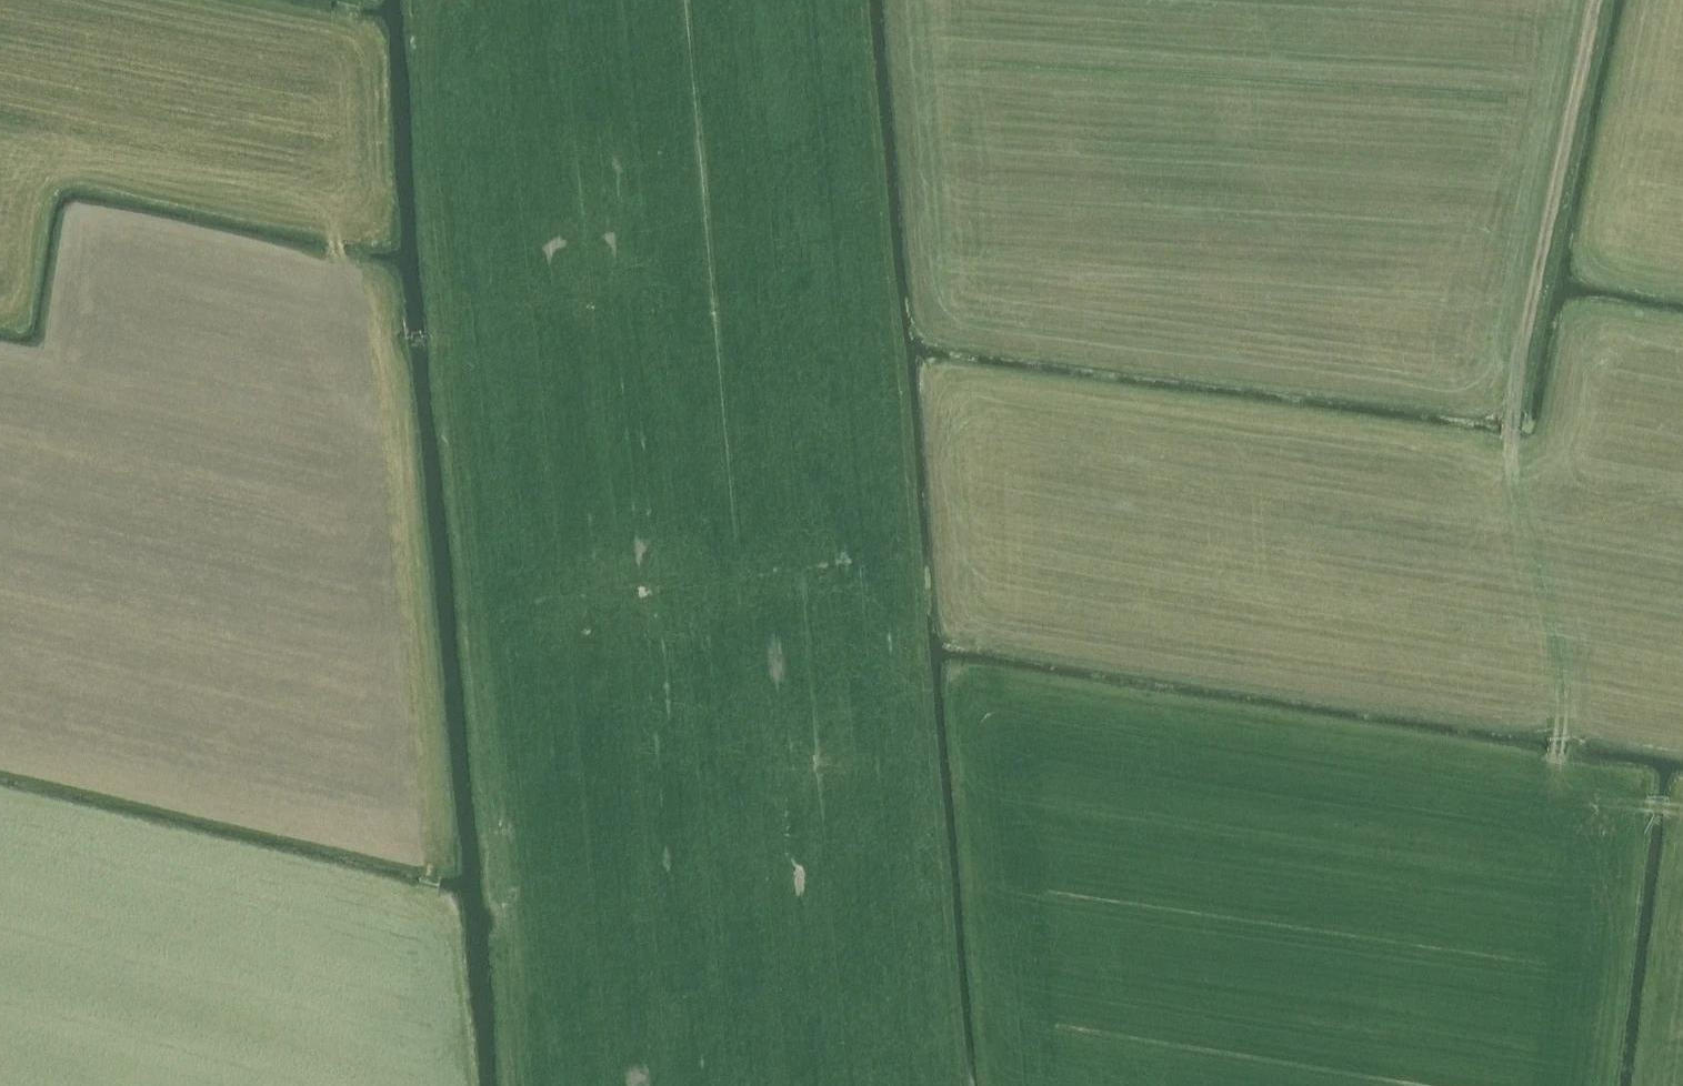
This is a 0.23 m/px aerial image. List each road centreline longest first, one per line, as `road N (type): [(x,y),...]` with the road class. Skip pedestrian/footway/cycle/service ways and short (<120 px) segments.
road 1 (track): [(1598,0),(1509,441)]

